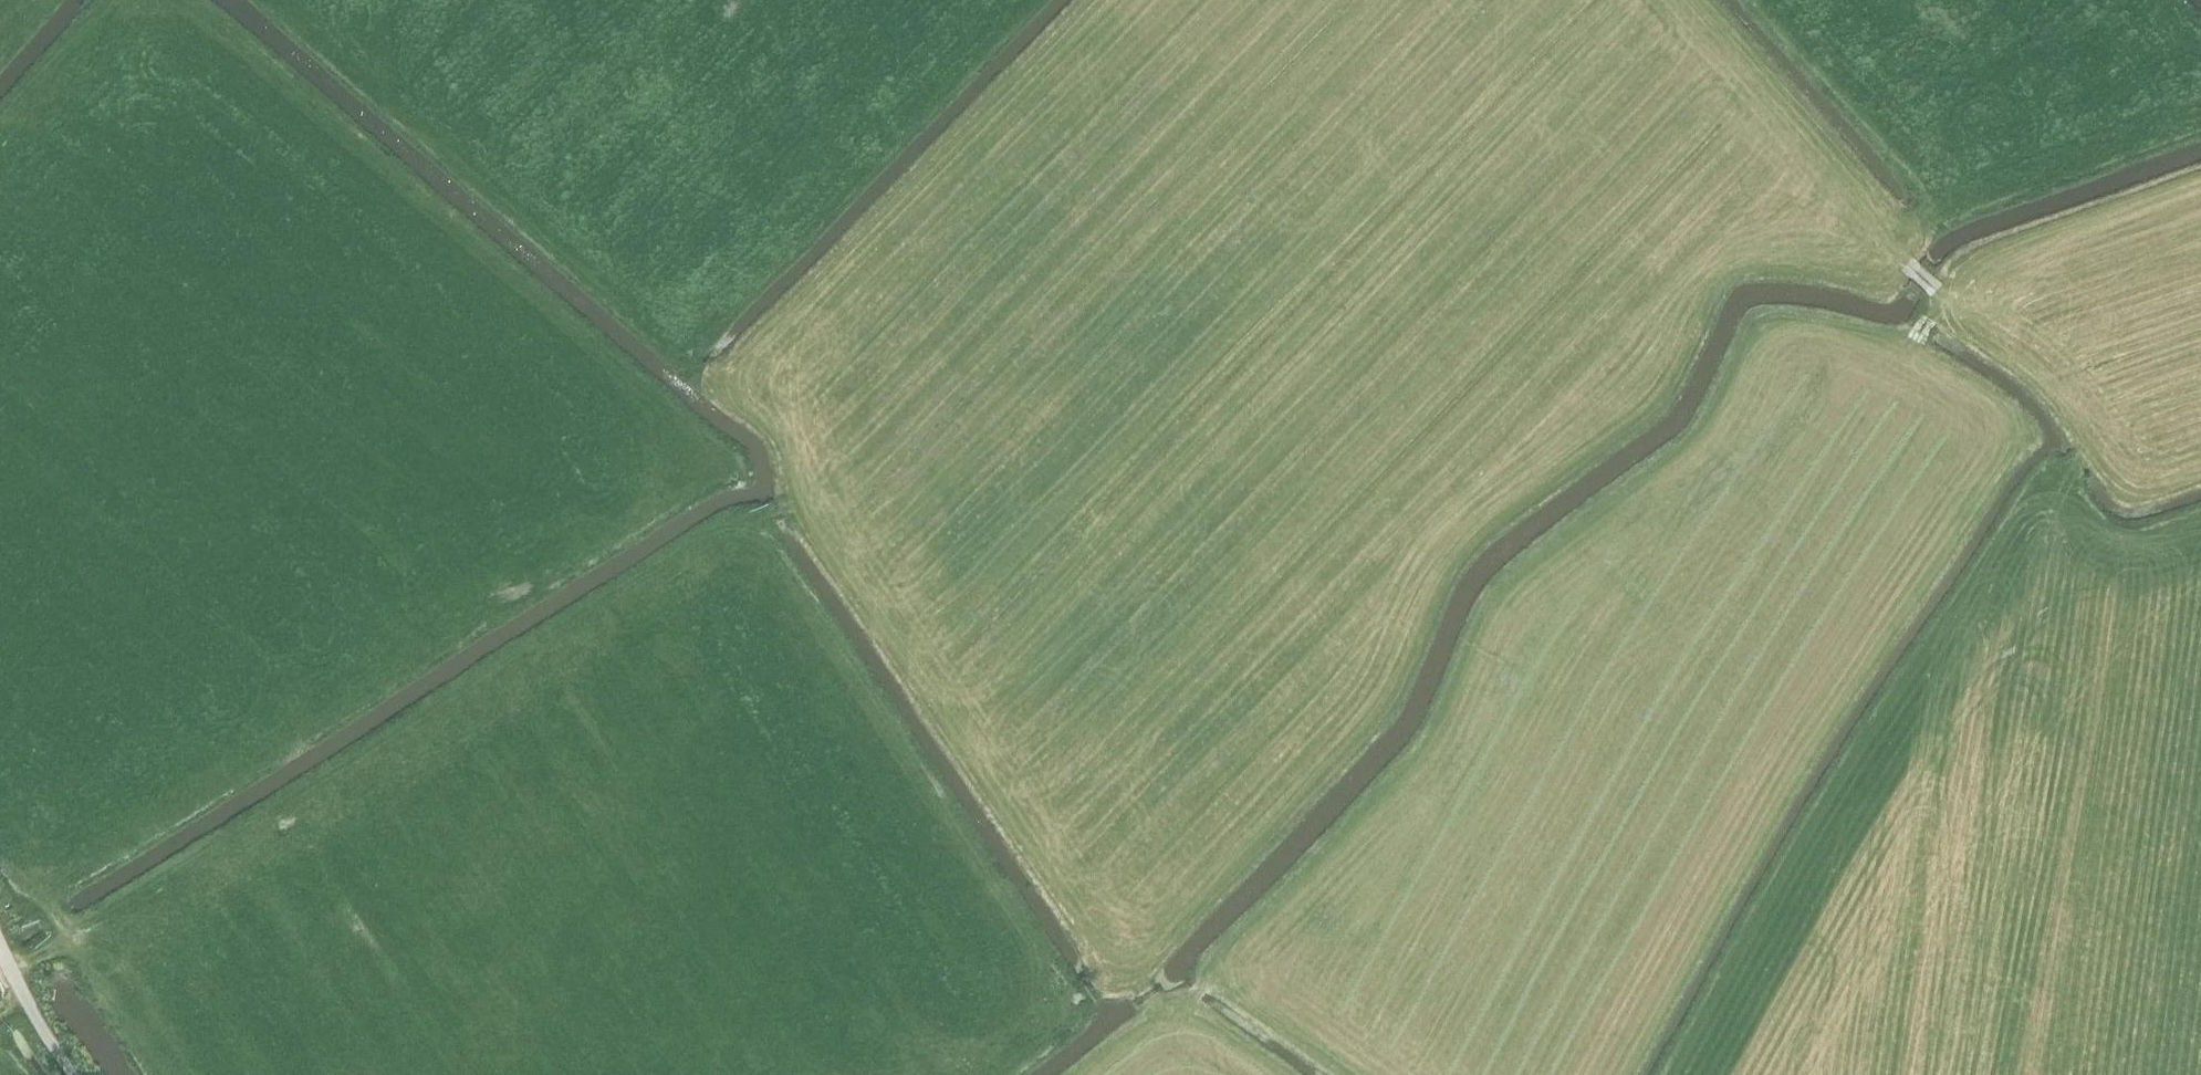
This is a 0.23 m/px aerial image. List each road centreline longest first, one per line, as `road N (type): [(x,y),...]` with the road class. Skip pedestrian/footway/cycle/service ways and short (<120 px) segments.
road 1 (unclassified): [(74,1074),(0,949)]

